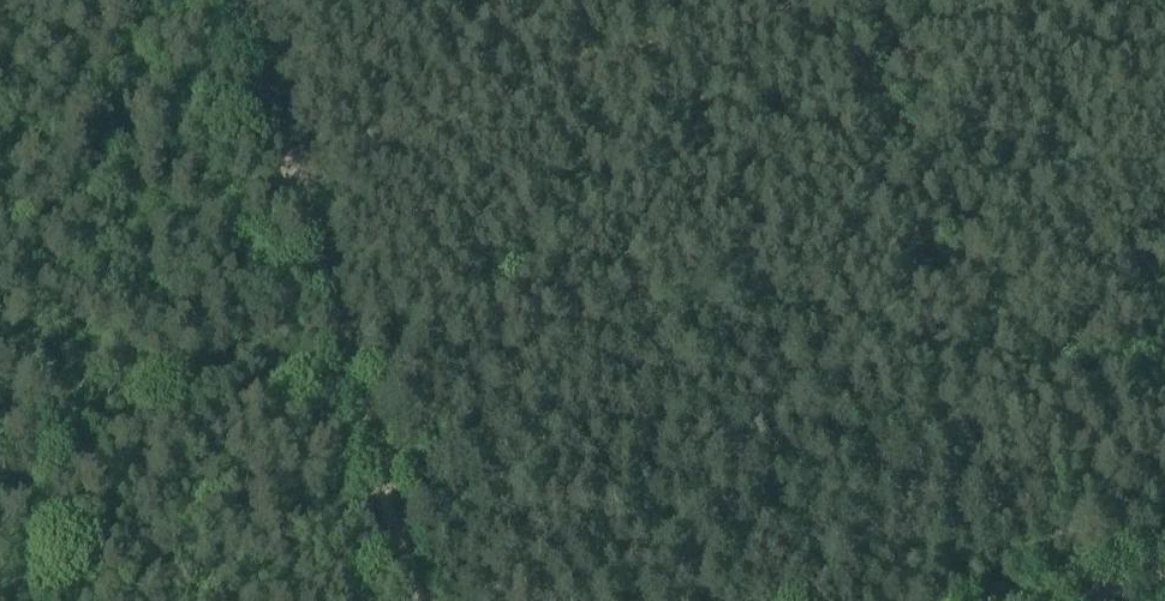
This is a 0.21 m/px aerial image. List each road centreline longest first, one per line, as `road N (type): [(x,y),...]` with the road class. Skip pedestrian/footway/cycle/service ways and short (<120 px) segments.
road 1 (track): [(289,172),(772,0)]
road 2 (track): [(420,600),(289,172)]
road 3 (track): [(289,172),(237,0)]

